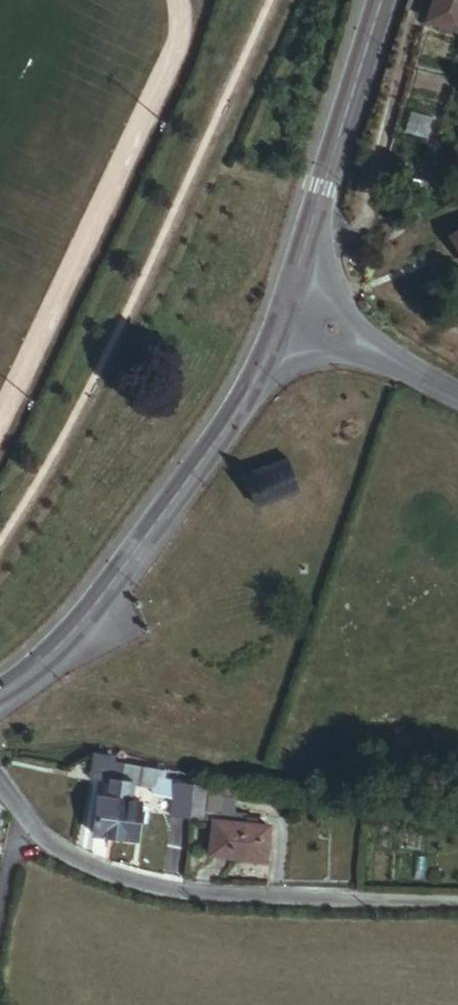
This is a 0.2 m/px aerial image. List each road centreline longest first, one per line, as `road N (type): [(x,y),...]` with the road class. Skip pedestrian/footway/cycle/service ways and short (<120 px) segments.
road 1 (secondary): [(291,304),(248,397),(115,584),(61,650),(0,696)]
road 2 (residential): [(30,823),(93,869),(196,895),(457,903)]
road 3 (tertiary): [(381,0),(291,304)]
road 4 (secondary): [(291,304),(457,394)]

